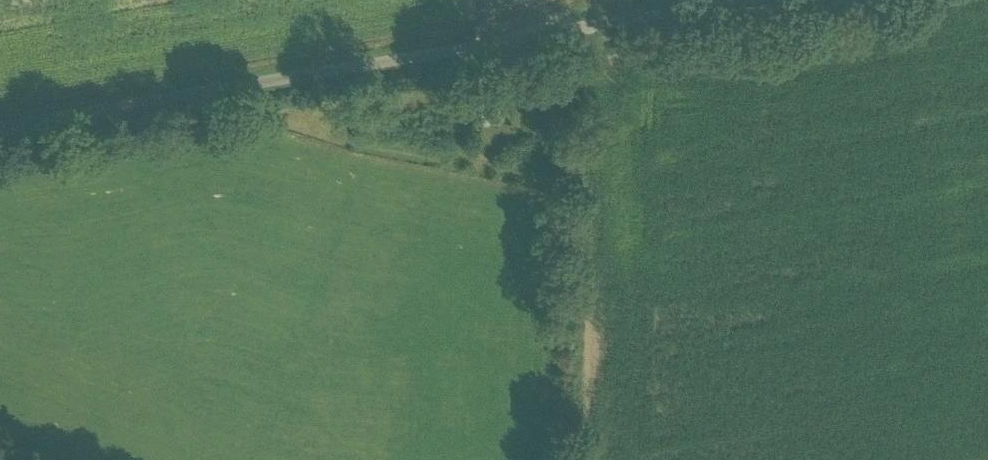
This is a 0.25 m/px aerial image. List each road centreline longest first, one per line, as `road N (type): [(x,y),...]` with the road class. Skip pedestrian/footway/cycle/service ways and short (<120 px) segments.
road 1 (unclassified): [(0,126),(735,0)]

